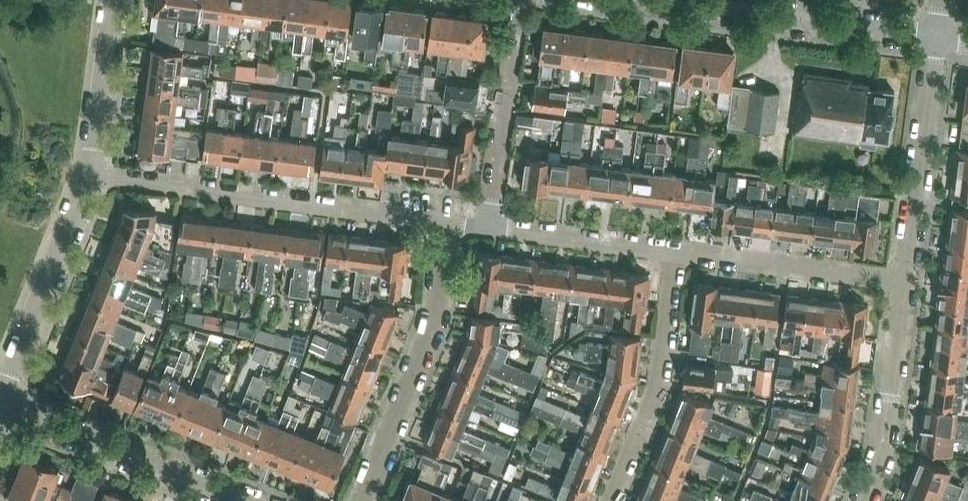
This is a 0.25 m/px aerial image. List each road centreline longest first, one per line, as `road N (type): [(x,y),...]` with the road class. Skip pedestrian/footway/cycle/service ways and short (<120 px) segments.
road 1 (residential): [(449,221),(92,172)]
road 2 (residential): [(363,500),(427,348),(449,221)]
road 3 (residential): [(938,36),(660,0)]
road 4 (residential): [(244,500),(0,402)]
road 5 (residential): [(613,500),(659,386),(677,251)]
road 6 (residential): [(938,36),(907,282)]
road 7 (residential): [(0,399),(92,172)]
road 8 (residential): [(907,282),(677,251)]
road 9 (residential): [(489,227),(519,0)]
road 10 (residential): [(907,282),(883,454),(864,500)]
road 11 (residential): [(677,251),(489,227)]
road 12 (residential): [(92,172),(115,0)]

